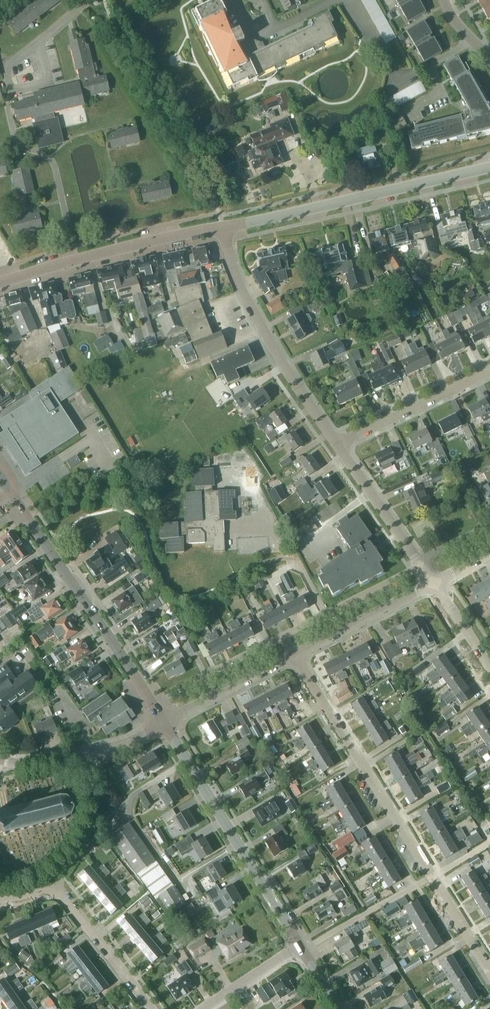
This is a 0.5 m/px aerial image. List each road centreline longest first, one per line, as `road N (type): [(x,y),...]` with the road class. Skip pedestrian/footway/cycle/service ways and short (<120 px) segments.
road 1 (residential): [(489,969),(296,656)]
road 2 (tertiary): [(166,723),(0,476)]
road 3 (tertiary): [(223,226),(489,166)]
road 4 (tertiary): [(300,948),(166,723)]
road 5 (residential): [(339,446),(239,285),(223,226)]
road 6 (tertiary): [(0,284),(223,226)]
road 7 (residential): [(0,903),(48,892),(66,898),(150,1008)]
road 8 (residential): [(0,760),(44,763),(107,749),(166,723)]
road 9 (residential): [(339,446),(489,370)]
road 10 (residential): [(296,656),(435,583)]
road 11 (residential): [(284,635),(419,562)]
road 12 (residential): [(419,562),(339,446)]
road 13 (residential): [(333,0),(265,34),(243,21),(234,0)]

